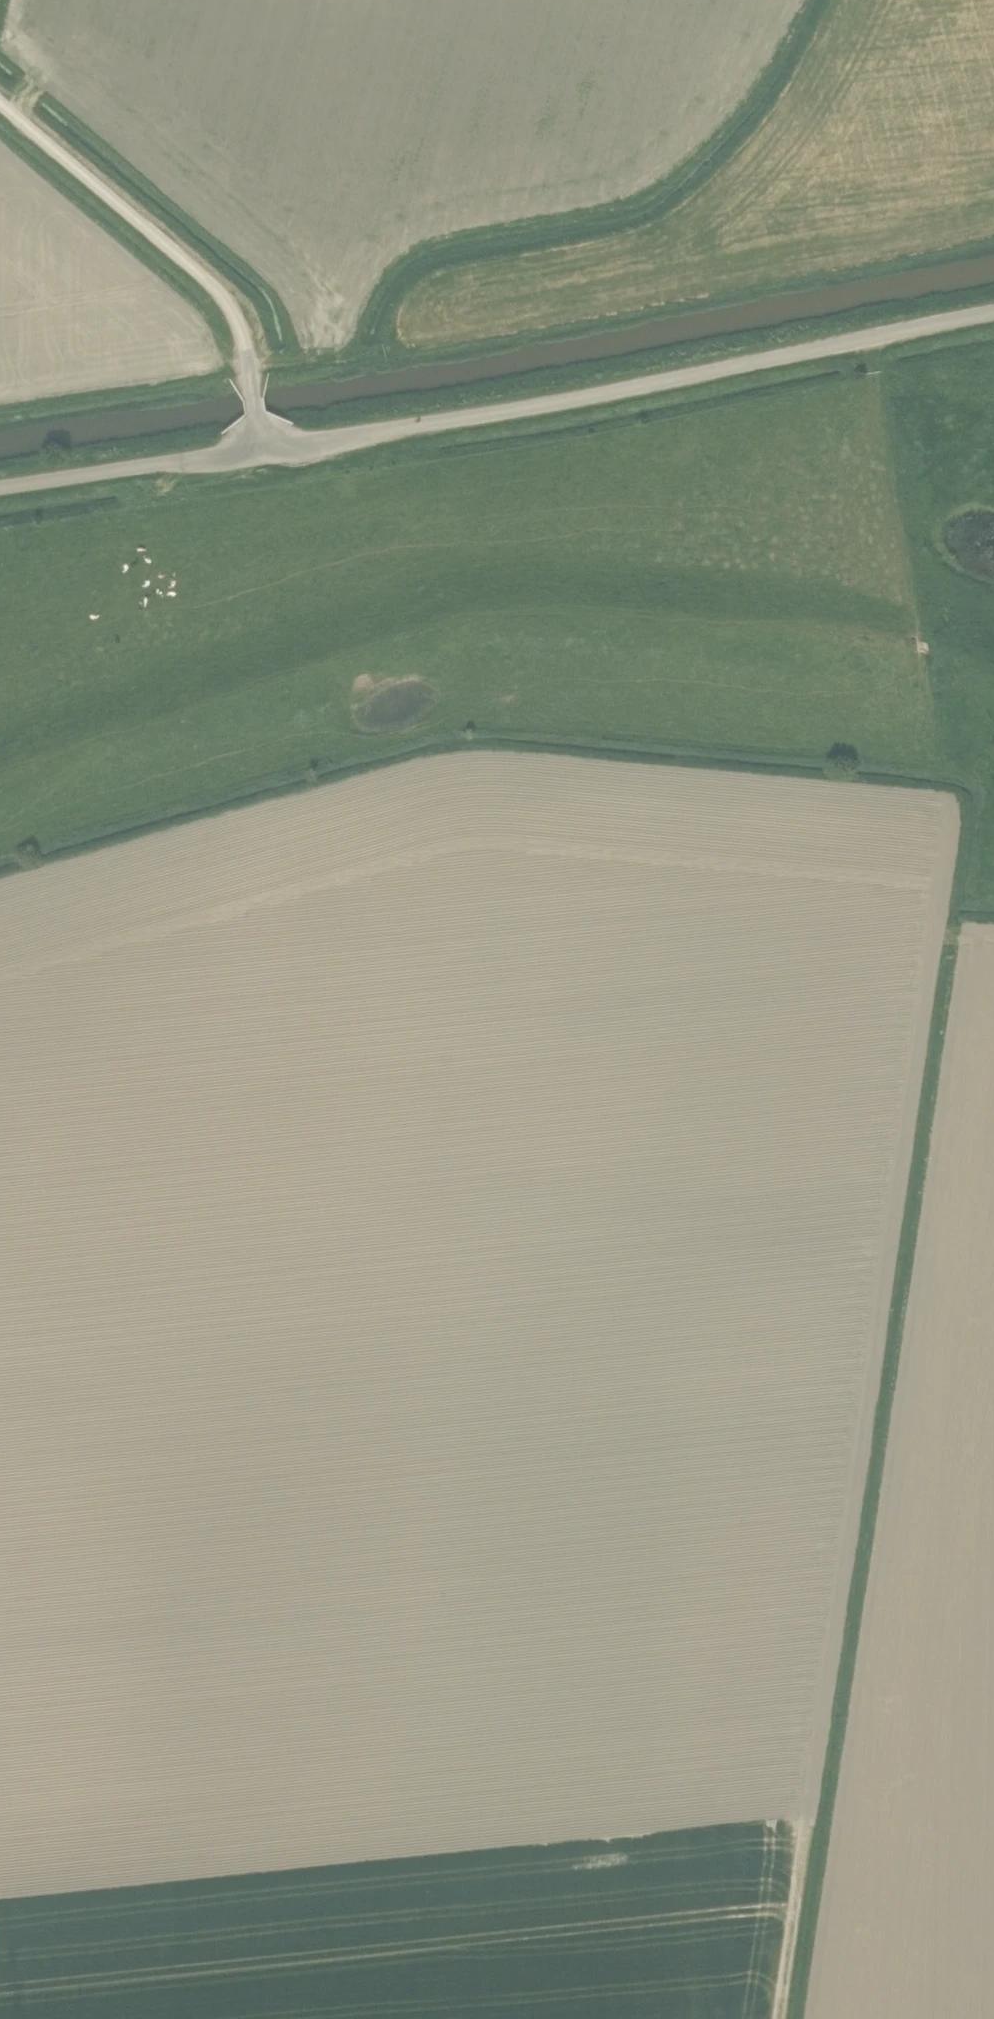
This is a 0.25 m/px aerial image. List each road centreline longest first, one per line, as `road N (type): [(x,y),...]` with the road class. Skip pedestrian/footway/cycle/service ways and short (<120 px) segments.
road 1 (unclassified): [(264,454),(569,405),(993,312)]
road 2 (unclassified): [(264,454),(241,335),(228,306),(203,274),(0,101)]
road 3 (unclassified): [(0,490),(264,454)]

